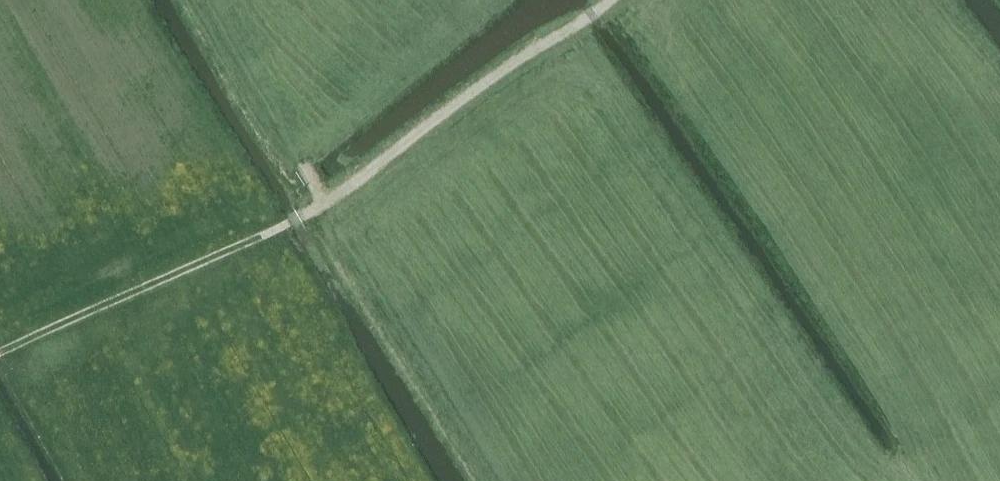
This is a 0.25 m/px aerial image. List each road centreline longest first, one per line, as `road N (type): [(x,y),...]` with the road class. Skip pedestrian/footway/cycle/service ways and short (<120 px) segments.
road 1 (track): [(0,352),(307,214),(613,0)]

